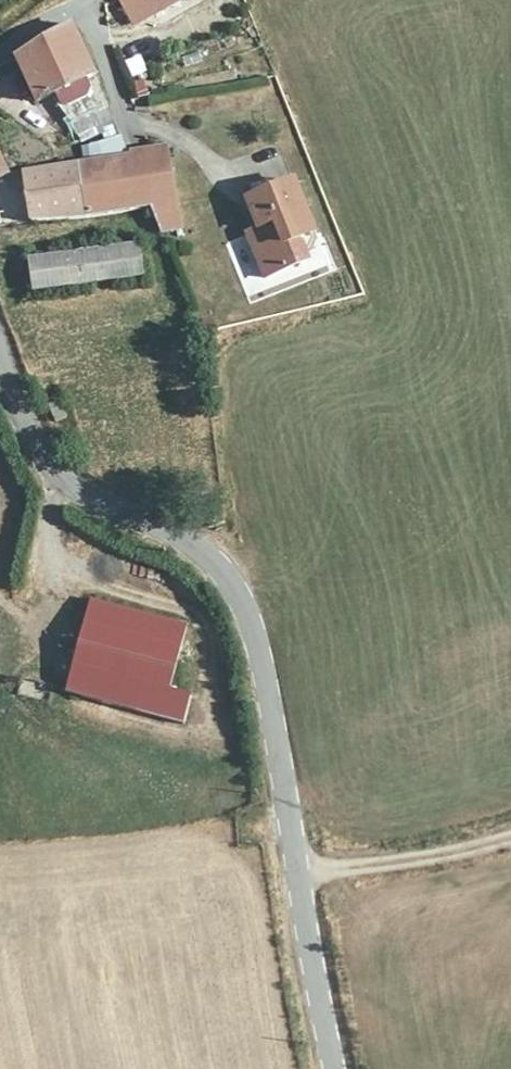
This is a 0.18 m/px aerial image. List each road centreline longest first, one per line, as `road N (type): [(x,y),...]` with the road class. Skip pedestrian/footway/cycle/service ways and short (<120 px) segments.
road 1 (unclassified): [(323,1068),(298,872),(228,573),(199,548),(62,486)]
road 2 (track): [(298,872),(397,862),(510,837)]
road 3 (residential): [(0,352),(39,459),(62,486)]

